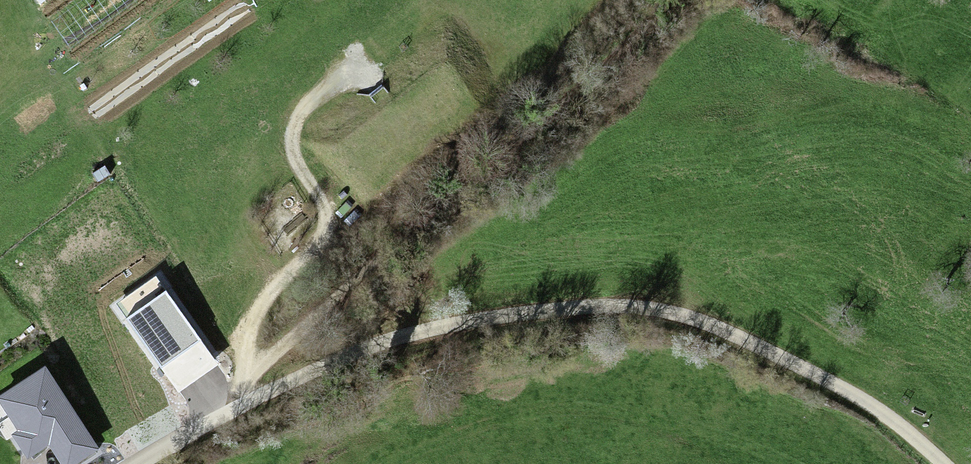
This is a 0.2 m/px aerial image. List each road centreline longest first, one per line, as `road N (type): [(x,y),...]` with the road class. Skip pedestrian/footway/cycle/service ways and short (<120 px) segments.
road 1 (unclassified): [(137,463),(216,417),(315,375),(446,331),(572,315),(672,318),(749,344),(840,393),(935,463)]
road 2 (track): [(672,0),(216,417)]
road 3 (track): [(241,394),(243,336),(281,269)]

